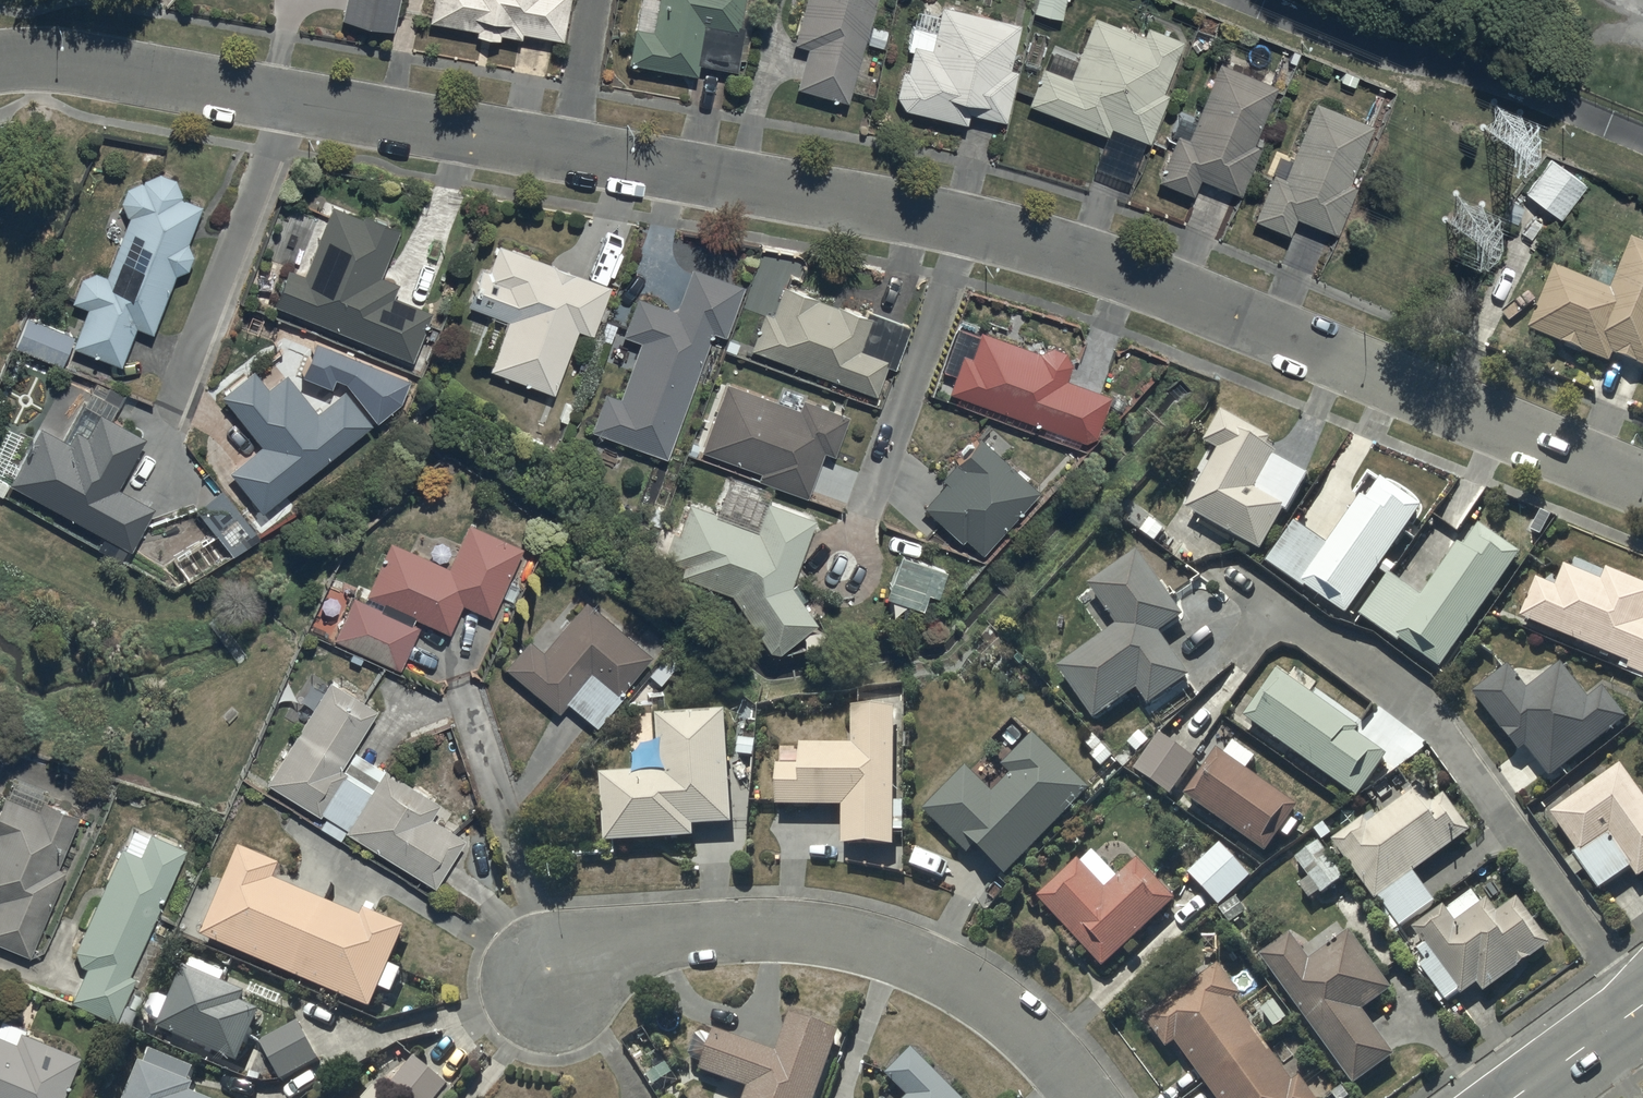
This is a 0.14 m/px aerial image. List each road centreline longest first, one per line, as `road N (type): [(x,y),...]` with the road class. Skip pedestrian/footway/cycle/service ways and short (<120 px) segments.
road 1 (residential): [(1642,484),(1035,242),(85,64),(0,61)]
road 2 (residential): [(1085,1097),(1023,1025),(990,999),(894,950),(840,934),(665,933),(620,941),(549,980)]
road 3 (tertiary): [(1642,1004),(1513,1097)]

